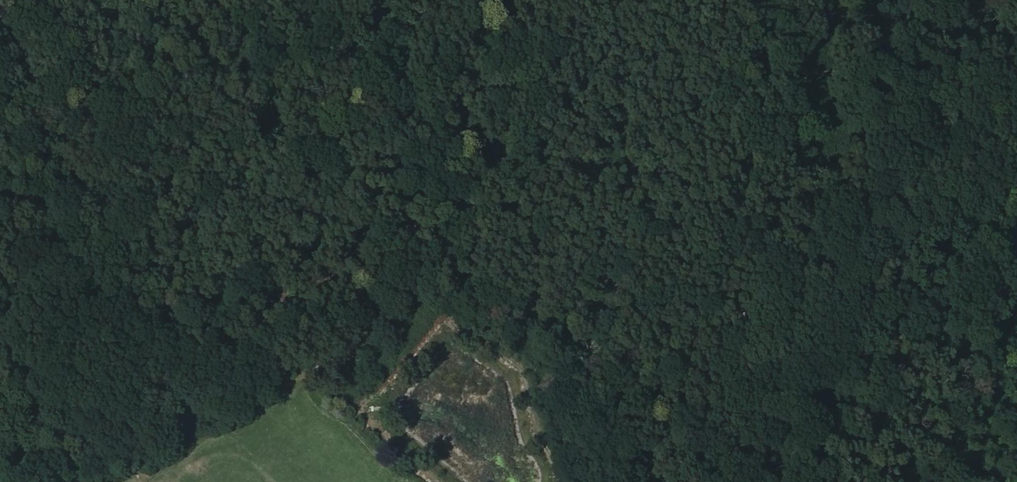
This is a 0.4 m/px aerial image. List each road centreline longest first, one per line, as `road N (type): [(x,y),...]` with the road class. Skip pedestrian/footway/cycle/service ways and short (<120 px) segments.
road 1 (track): [(1016,185),(959,279),(769,481)]

